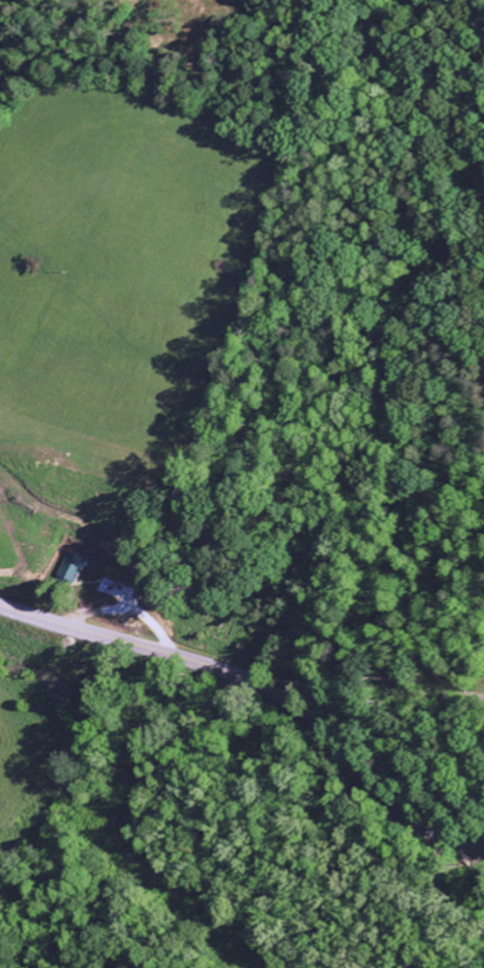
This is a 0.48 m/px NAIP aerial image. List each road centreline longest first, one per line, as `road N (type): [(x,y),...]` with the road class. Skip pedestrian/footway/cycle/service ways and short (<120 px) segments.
road 1 (secondary): [(0,605),(256,682),(294,701),(404,802),(483,835)]

